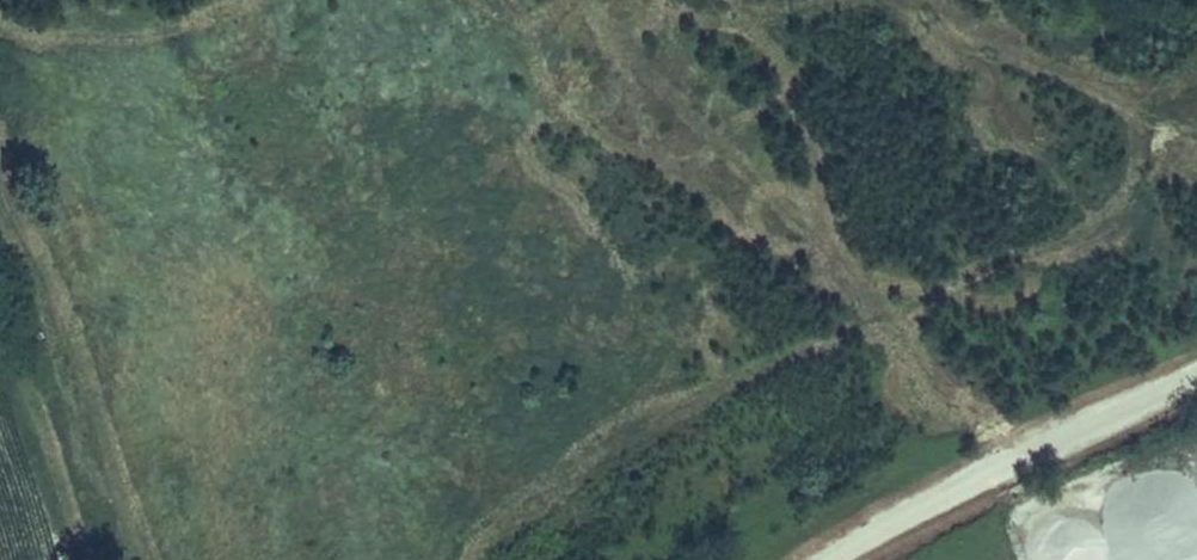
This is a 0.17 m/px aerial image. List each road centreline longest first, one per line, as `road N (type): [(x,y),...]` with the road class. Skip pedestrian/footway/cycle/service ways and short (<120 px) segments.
road 1 (unclassified): [(840,559),(1020,438),(1196,361)]

